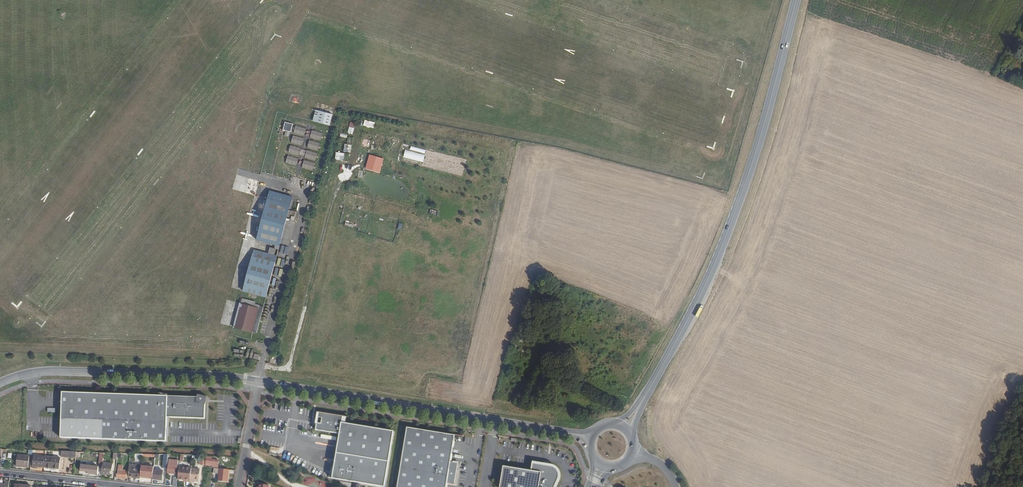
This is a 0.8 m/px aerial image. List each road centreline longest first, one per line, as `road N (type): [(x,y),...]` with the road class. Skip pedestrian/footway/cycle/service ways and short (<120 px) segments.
road 1 (primary): [(796,0),(725,237),(625,428)]
road 2 (tertiary): [(557,431),(259,382)]
road 3 (tertiary): [(259,382),(58,371),(0,383)]
road 4 (residential): [(0,473),(130,486)]

